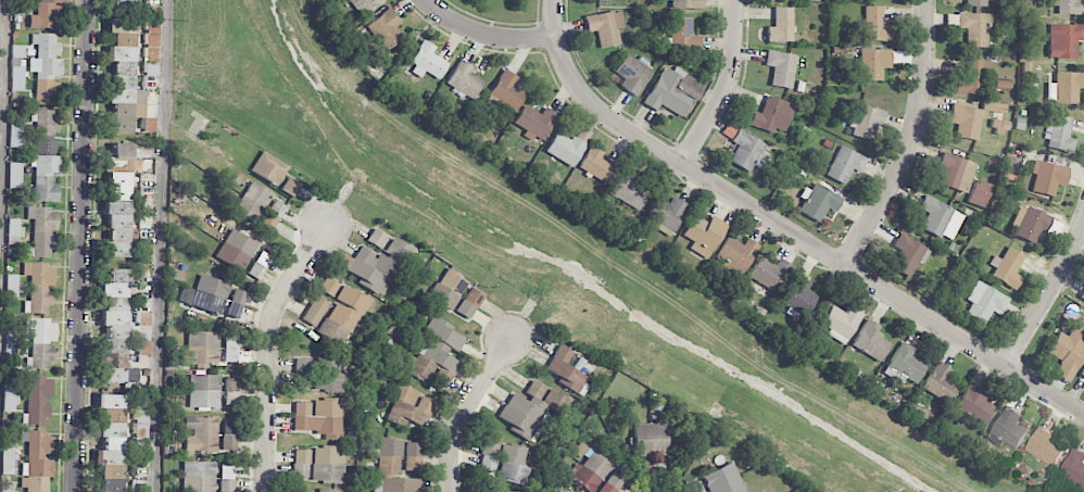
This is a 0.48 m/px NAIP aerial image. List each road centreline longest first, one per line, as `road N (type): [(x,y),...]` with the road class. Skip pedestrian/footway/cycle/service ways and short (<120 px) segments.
road 1 (residential): [(555,36),(572,78),(603,114),(1083,416)]
road 2 (residential): [(93,0),(77,491)]
road 3 (residential): [(266,491),(272,317),(330,222)]
road 4 (residential): [(842,264),(910,141),(926,0)]
road 5 (residential): [(680,164),(729,79),(735,0)]
road 6 (residential): [(452,491),(455,438),(515,338)]
road 7 (residential): [(1004,367),(1083,225)]
road 8 (residential): [(425,0),(489,36),(555,36)]

